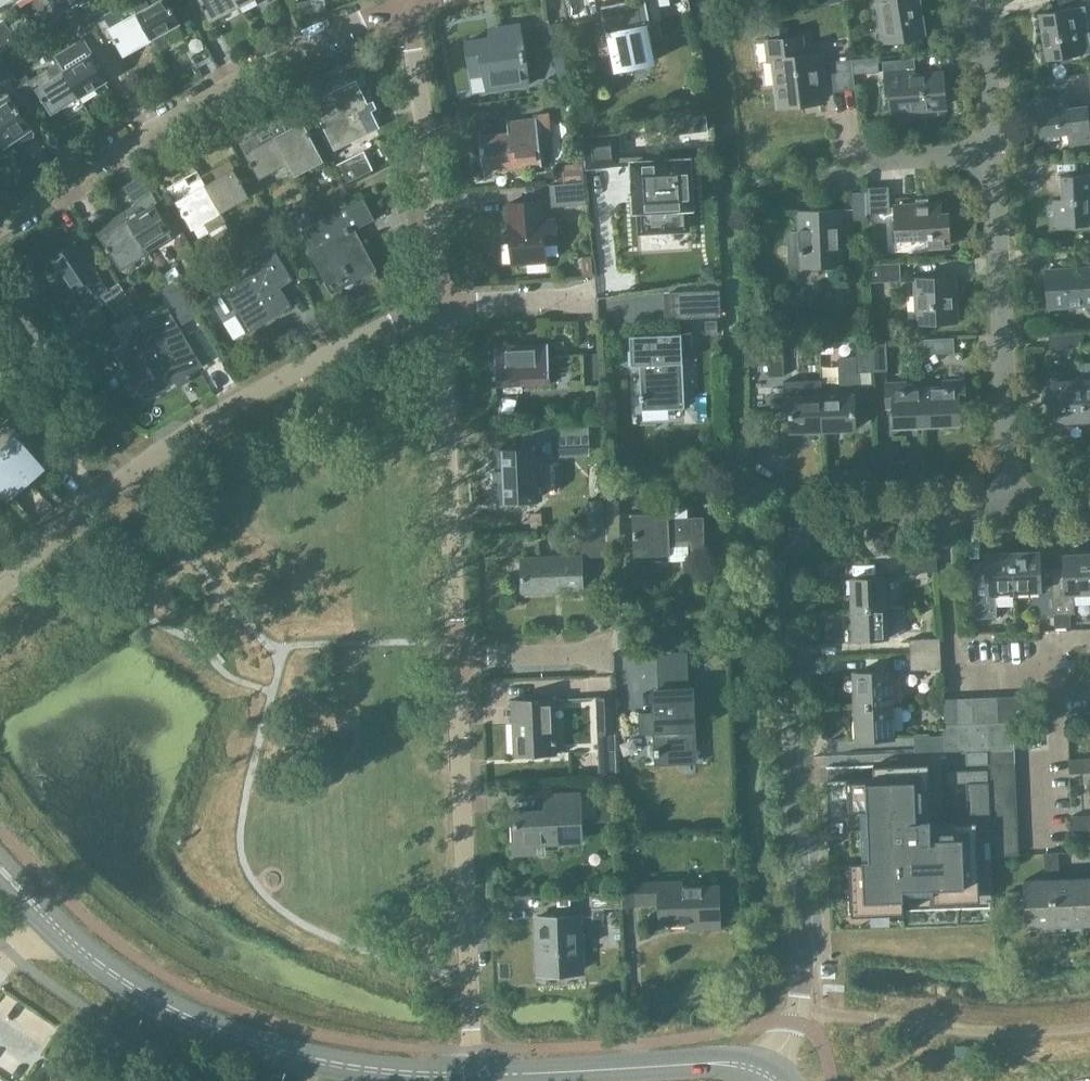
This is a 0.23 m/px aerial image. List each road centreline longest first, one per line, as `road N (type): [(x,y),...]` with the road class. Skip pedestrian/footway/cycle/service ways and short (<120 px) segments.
road 1 (residential): [(770,1080),(801,1013),(784,518),(947,512)]
road 2 (tertiary): [(475,1077),(353,1066),(222,1030),(126,981),(0,865)]
road 3 (residential): [(0,593),(118,487),(264,384),(440,310)]
road 4 (residential): [(0,230),(407,2)]
road 5 (residential): [(947,512),(957,677),(1044,672),(1057,683),(1058,751),(1036,767),(1039,823)]
road 6 (residential): [(475,1077),(461,659)]
road 7 (residential): [(1005,509),(990,159)]
road 8 (residential): [(461,659),(440,310)]
road 9 (residential): [(440,310),(407,2)]
road 10 (tertiary): [(768,1080),(723,1065),(475,1077)]
road 11 (residential): [(440,310),(606,306)]
road 12 (residential): [(990,159),(971,0)]
road 13 (residential): [(461,659),(617,657)]

